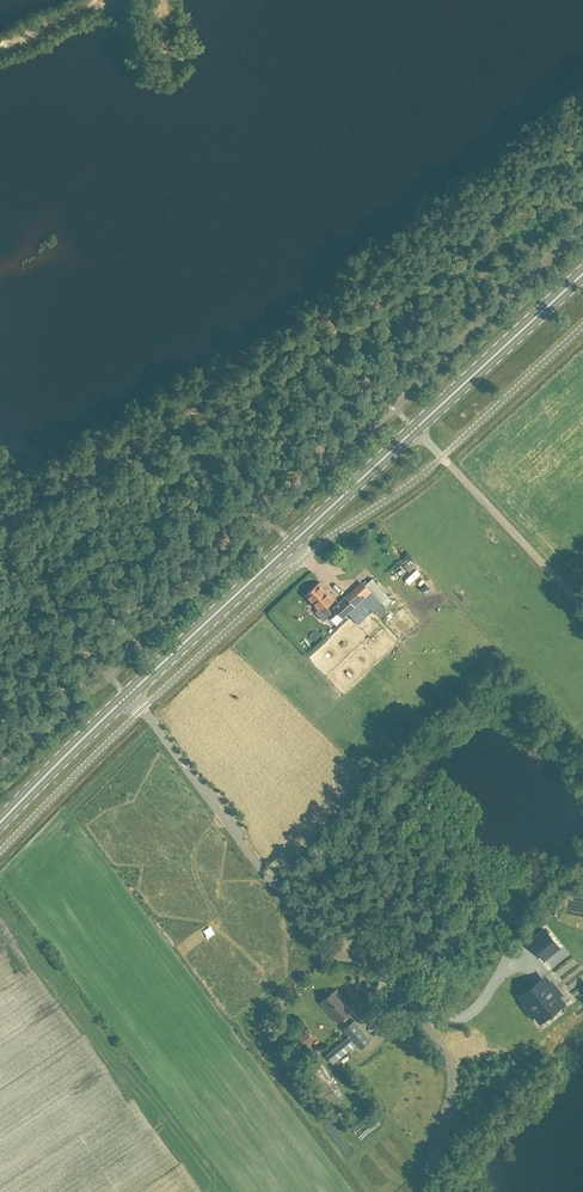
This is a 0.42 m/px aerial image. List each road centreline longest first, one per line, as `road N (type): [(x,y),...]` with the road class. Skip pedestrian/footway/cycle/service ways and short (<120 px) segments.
road 1 (unclassified): [(130,697),(327,956),(368,962),(422,1004),(451,1078),(422,1191)]
road 2 (primary): [(130,697),(582,269)]
road 3 (track): [(582,604),(415,429)]
road 4 (primary): [(0,825),(130,697)]

